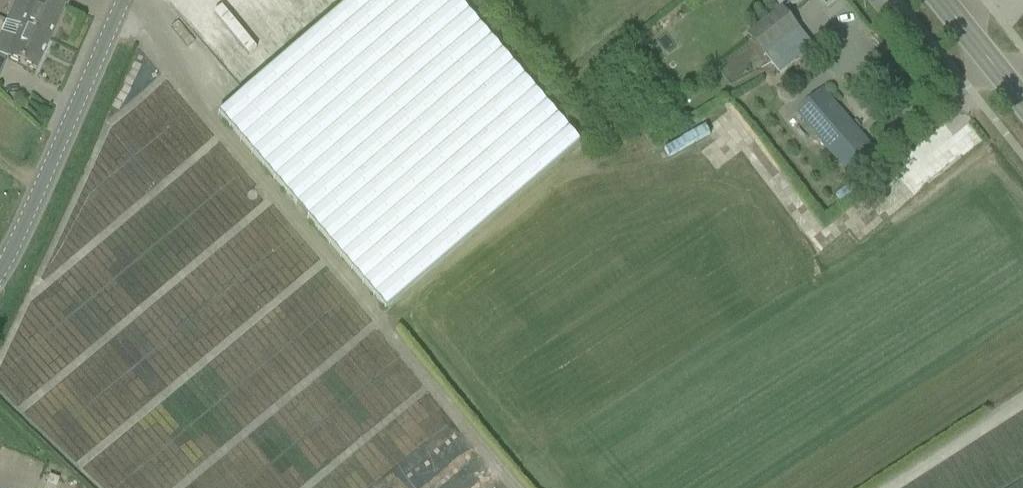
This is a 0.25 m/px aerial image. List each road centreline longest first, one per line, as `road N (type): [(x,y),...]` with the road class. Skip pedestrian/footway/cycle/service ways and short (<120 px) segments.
road 1 (unclassified): [(0,267),(121,0)]
road 2 (secondary): [(1022,102),(941,0)]

